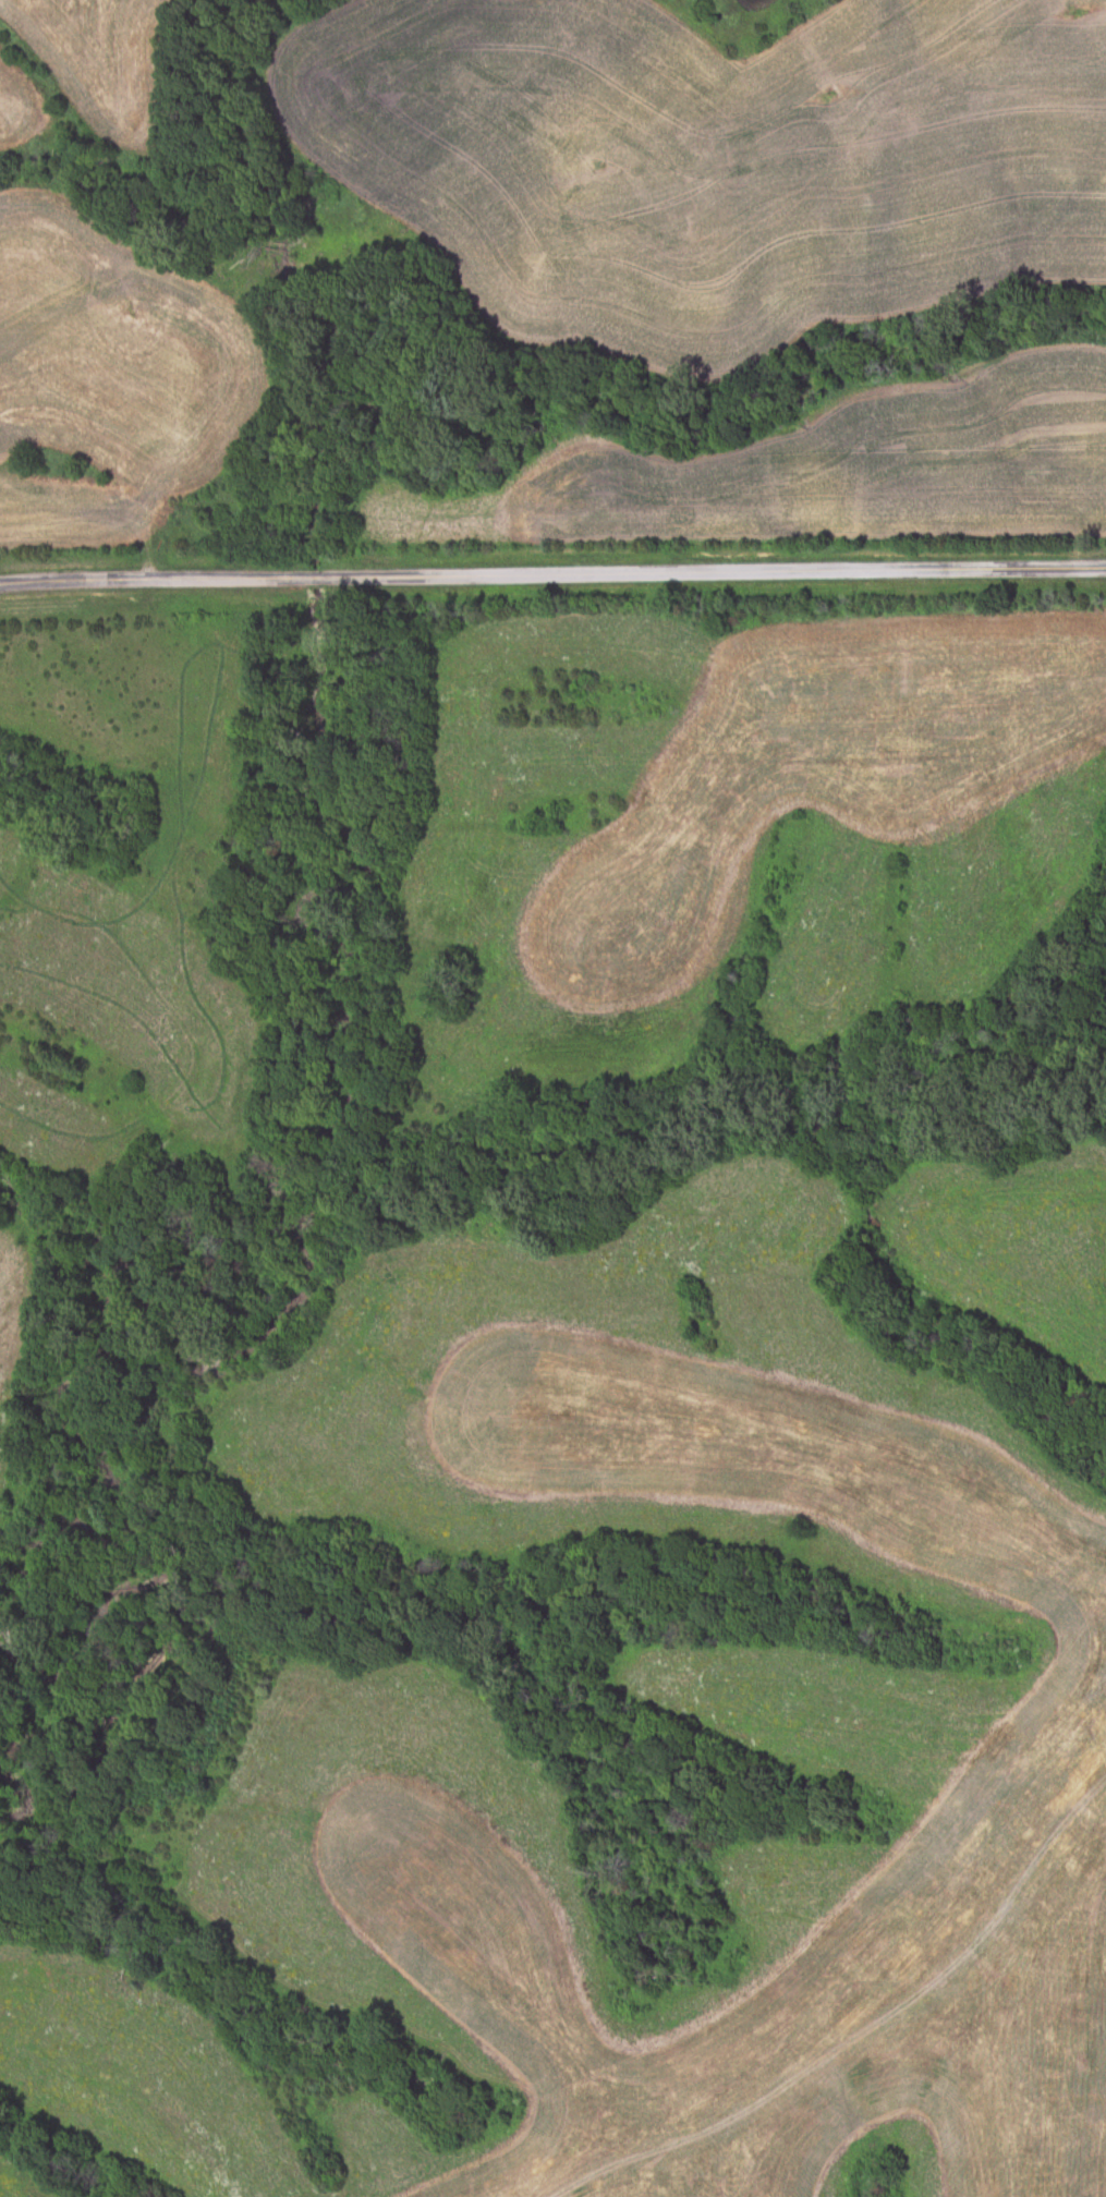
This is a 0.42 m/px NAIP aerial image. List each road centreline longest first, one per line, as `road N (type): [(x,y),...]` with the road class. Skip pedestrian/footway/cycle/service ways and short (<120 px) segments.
road 1 (tertiary): [(0,584),(1105,566)]

